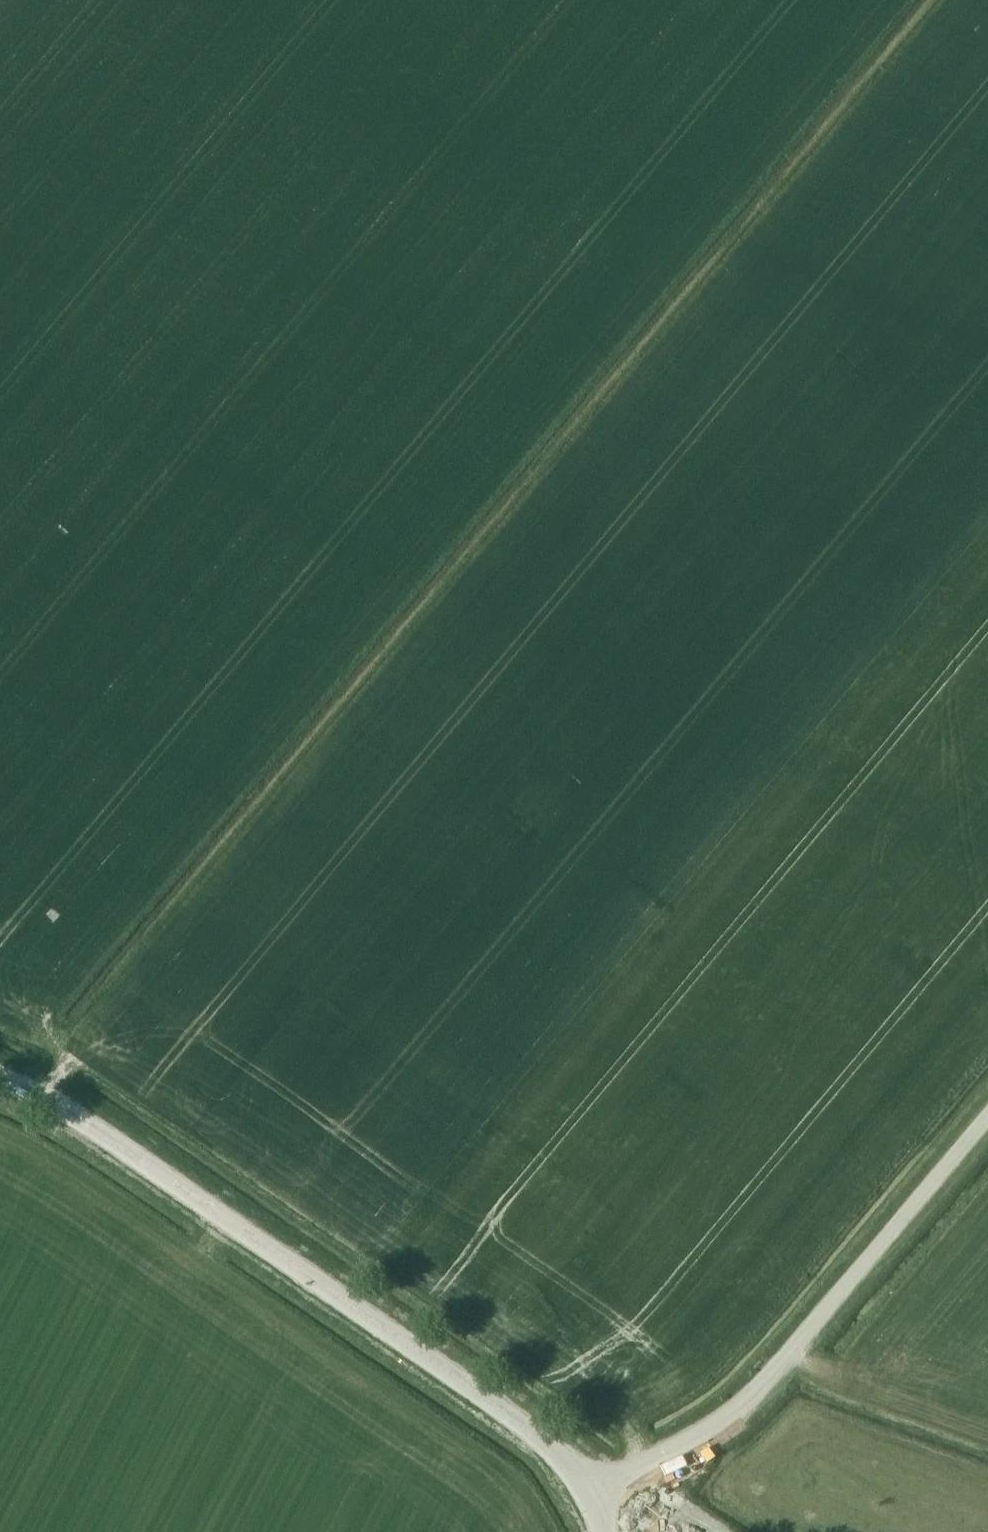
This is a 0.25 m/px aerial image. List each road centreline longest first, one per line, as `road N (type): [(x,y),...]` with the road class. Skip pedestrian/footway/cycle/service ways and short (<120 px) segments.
road 1 (tertiary): [(587,1488),(513,1416),(125,1148),(0,1079)]
road 2 (unclassified): [(987,1115),(731,1411),(587,1488)]

